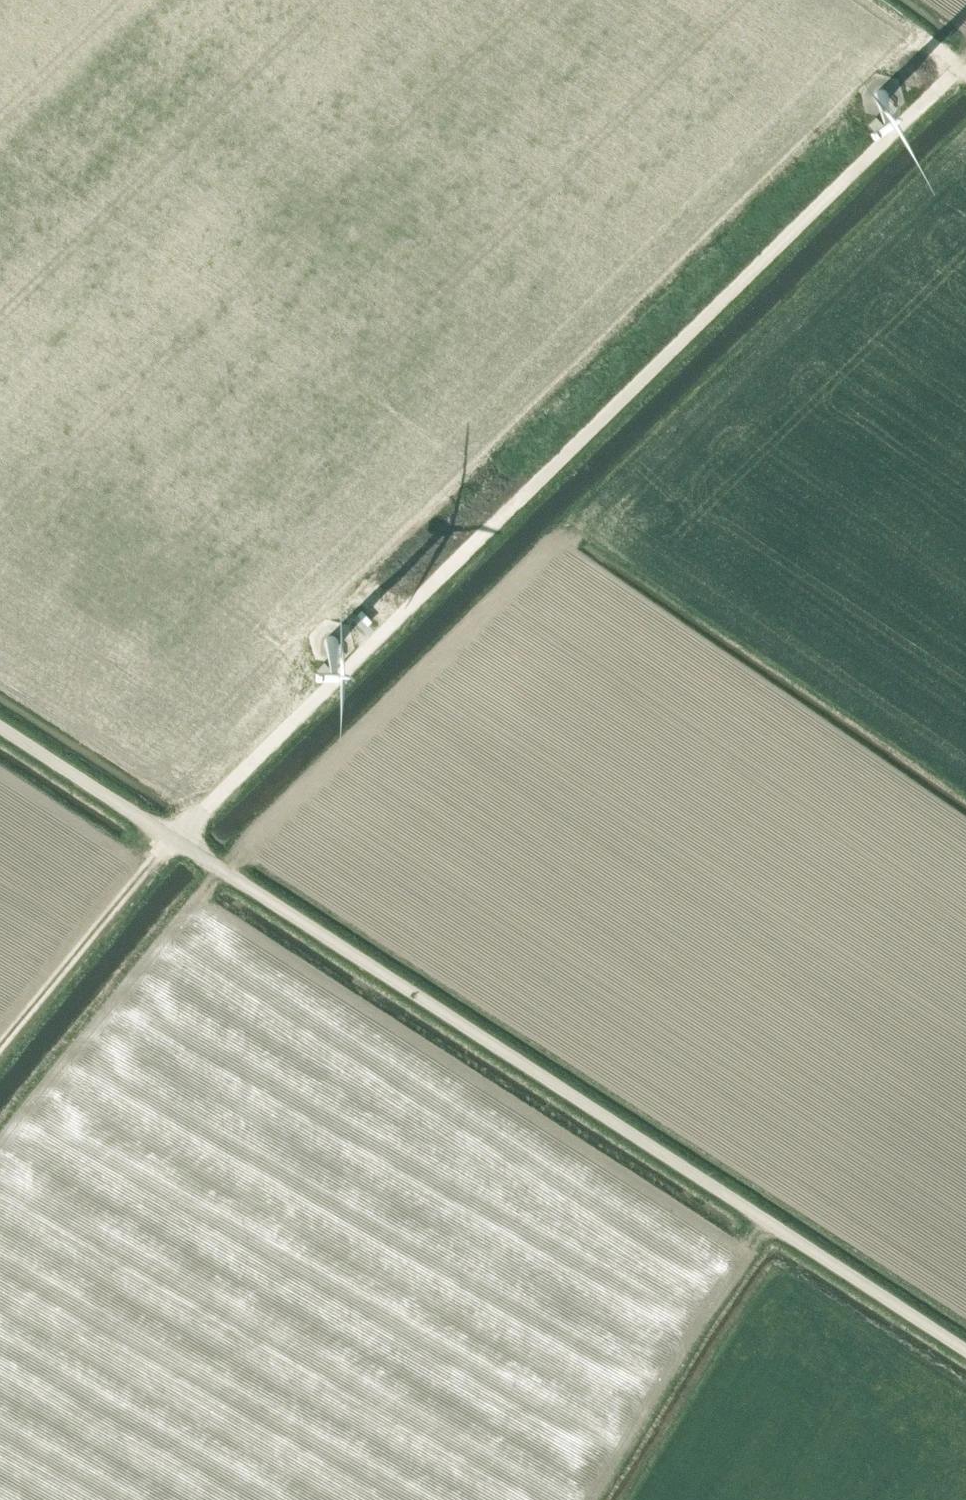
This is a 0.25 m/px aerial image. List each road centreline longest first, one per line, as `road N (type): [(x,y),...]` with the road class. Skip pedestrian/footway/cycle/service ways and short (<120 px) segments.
road 1 (unclassified): [(965,1345),(0,725)]
road 2 (track): [(174,838),(958,67)]
road 3 (track): [(174,838),(0,1047)]

